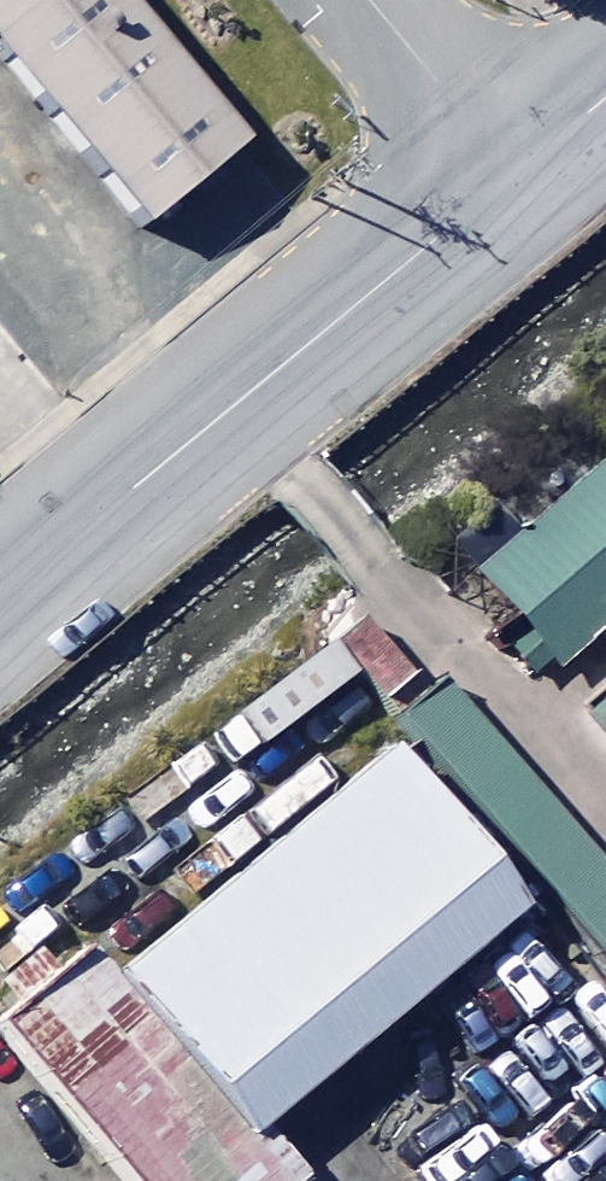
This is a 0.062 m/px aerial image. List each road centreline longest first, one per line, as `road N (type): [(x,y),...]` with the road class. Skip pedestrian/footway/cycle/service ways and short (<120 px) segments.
road 1 (unclassified): [(0,601),(516,172)]
road 2 (unclassified): [(374,0),(516,172)]

